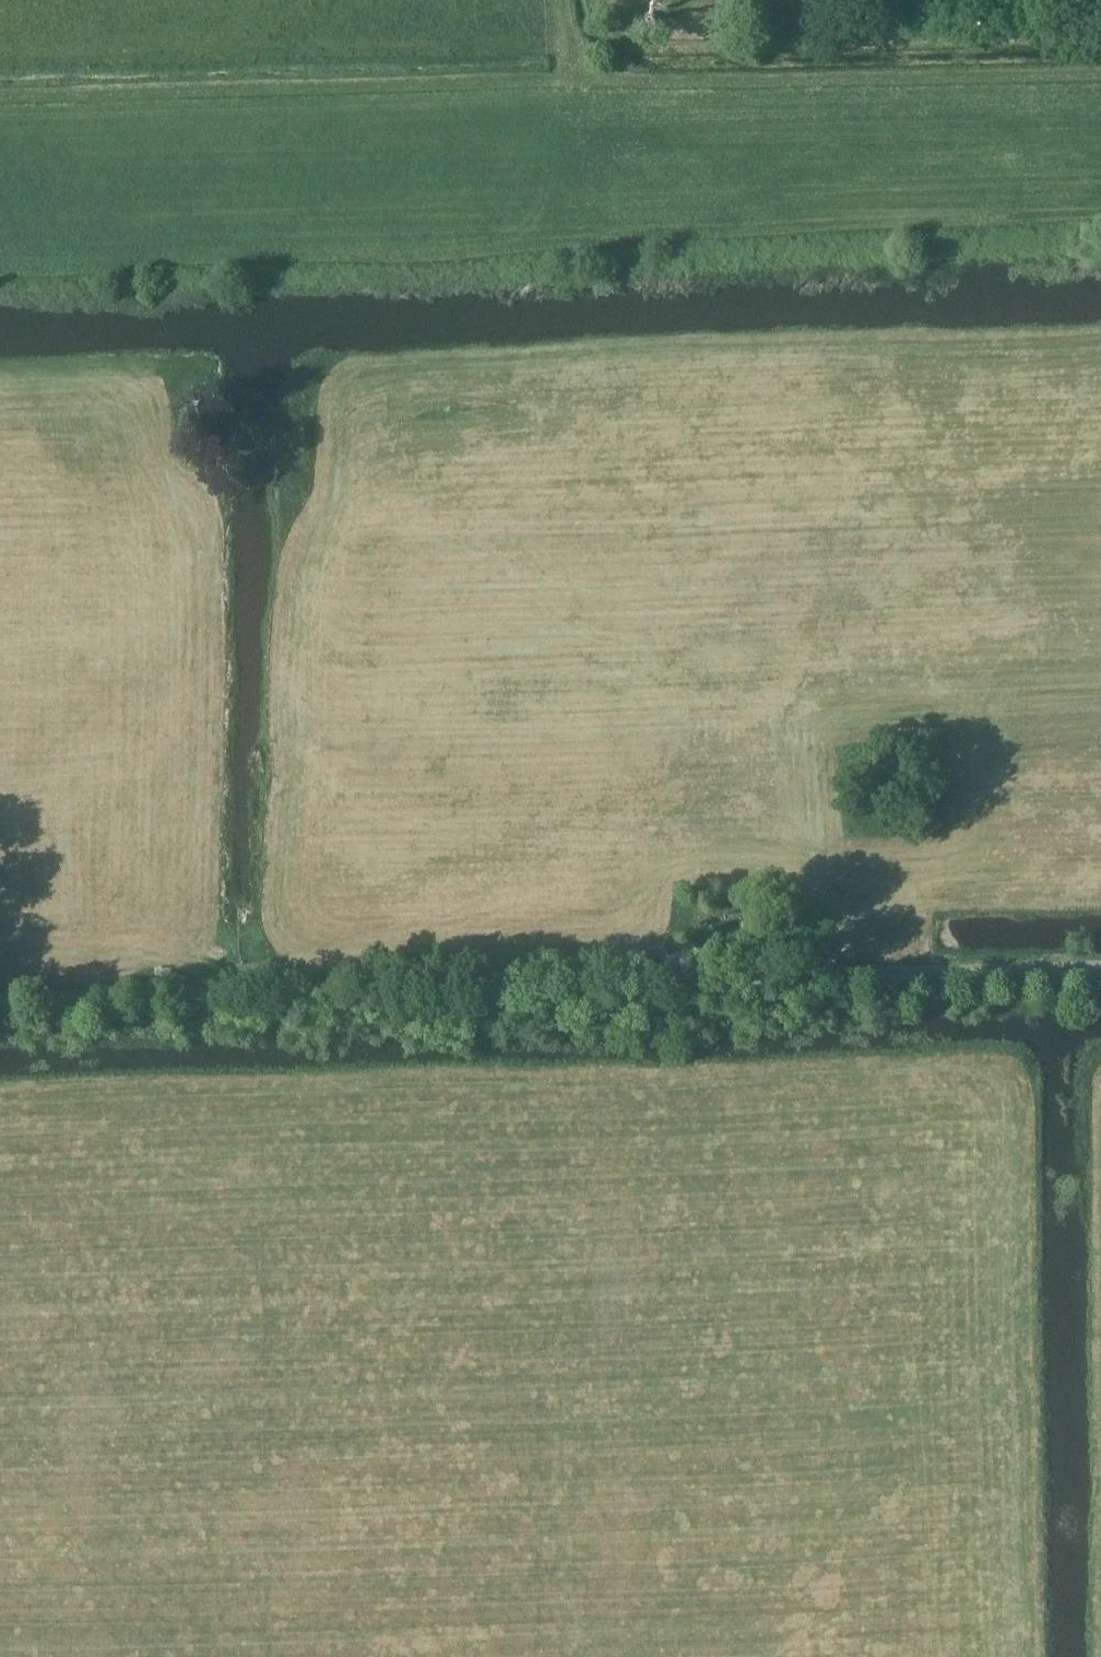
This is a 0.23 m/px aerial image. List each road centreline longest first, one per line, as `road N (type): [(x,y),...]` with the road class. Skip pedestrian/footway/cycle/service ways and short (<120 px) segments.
road 1 (unclassified): [(0,1001),(1100,966)]

